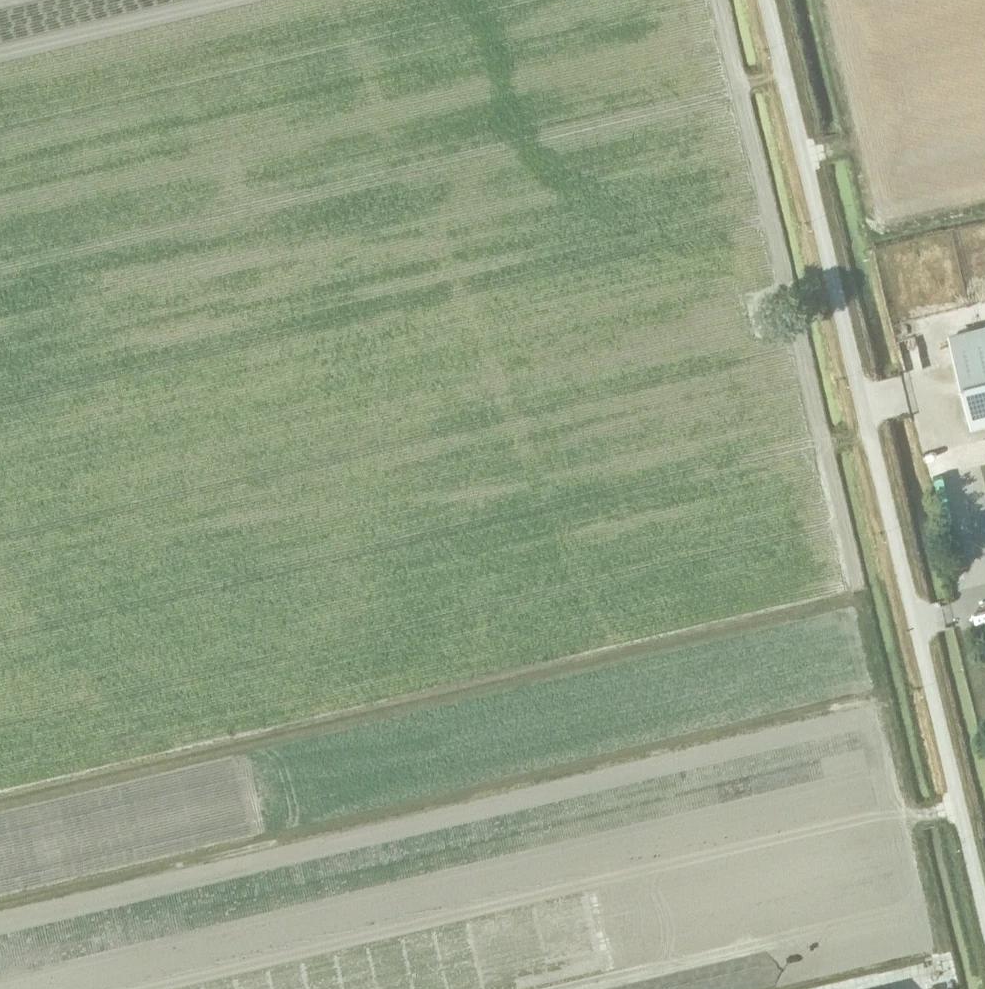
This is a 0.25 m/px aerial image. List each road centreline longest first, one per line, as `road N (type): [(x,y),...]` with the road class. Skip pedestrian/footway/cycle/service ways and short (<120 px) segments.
road 1 (unclassified): [(984,913),(767,0)]

